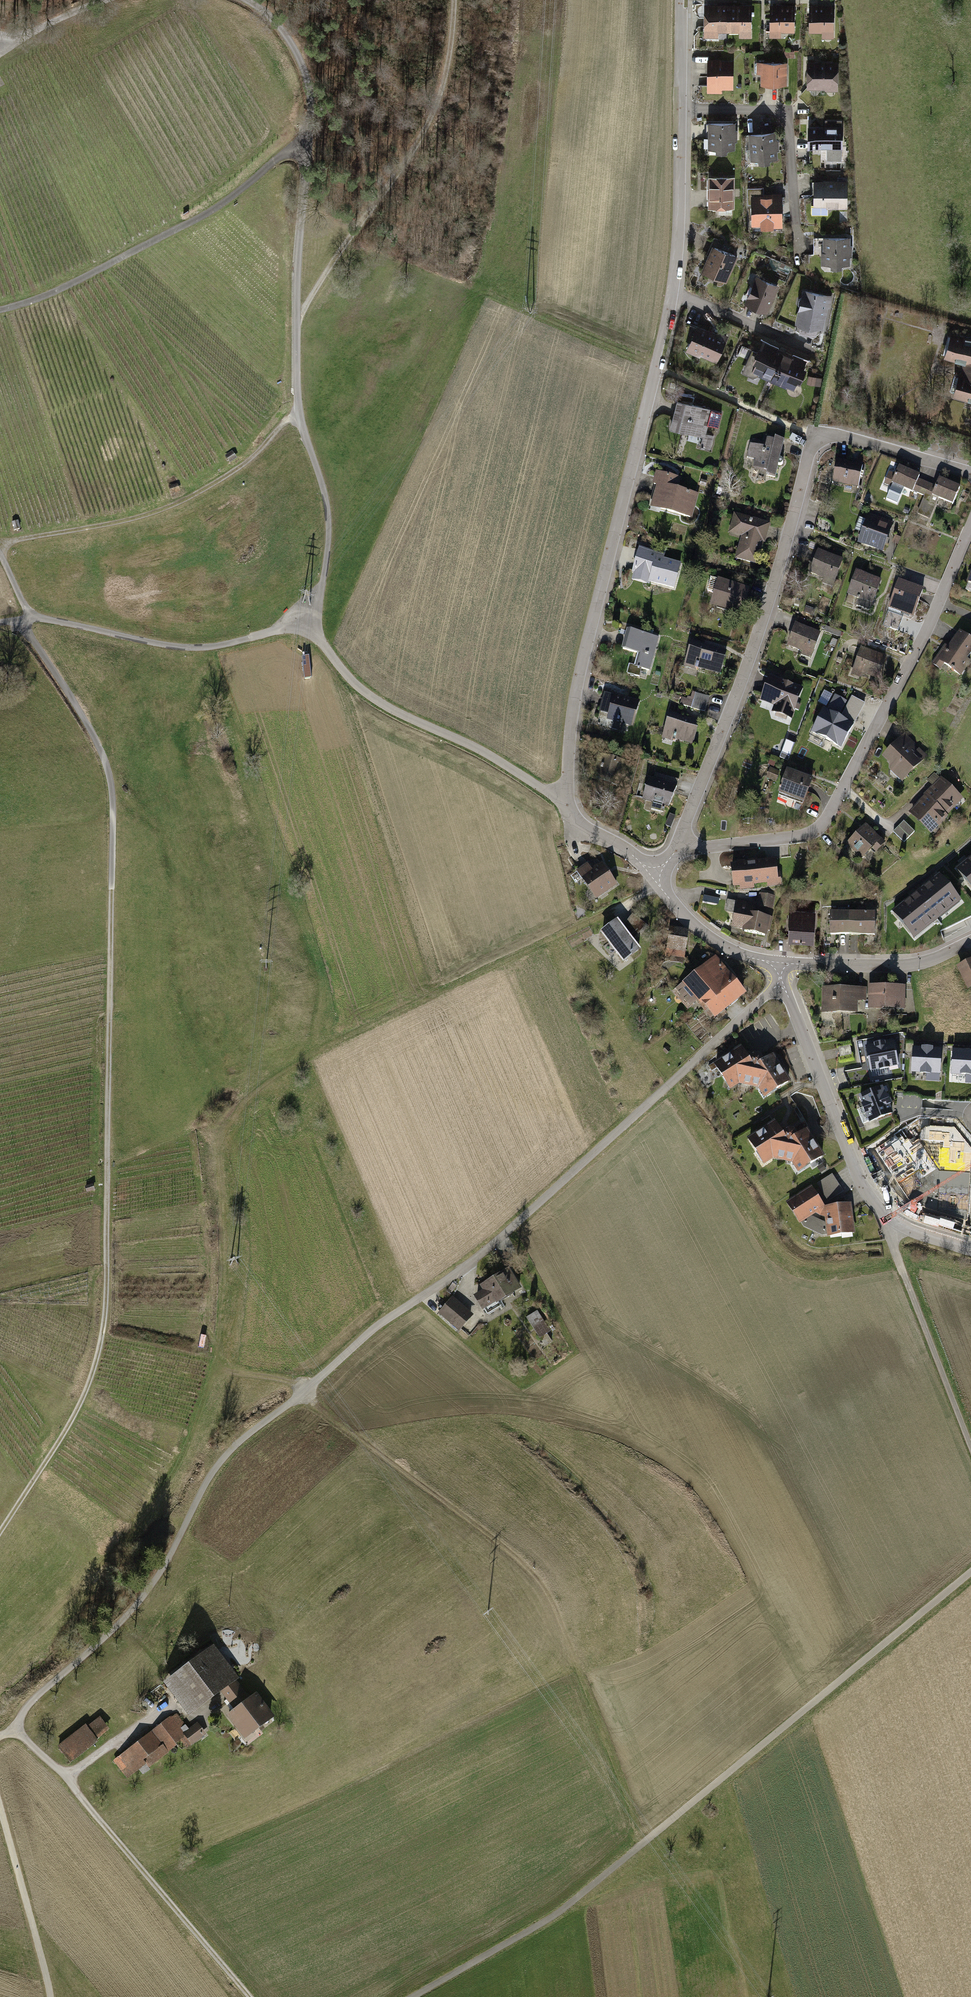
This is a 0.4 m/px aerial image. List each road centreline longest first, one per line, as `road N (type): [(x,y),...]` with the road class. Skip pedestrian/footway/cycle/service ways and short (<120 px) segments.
road 1 (track): [(0,1673),(140,1526),(182,1469),(215,1369),(224,1251),(219,1153),(225,1124),(242,1102),(334,1047),(641,897),(654,880)]
road 2 (track): [(16,1728),(45,1690),(144,1599),(215,1466),(239,1441),(511,1228),(783,984)]
road 3 (track): [(0,1536),(95,1365),(105,1313),(110,1166),(115,795),(104,755),(20,620)]
road 4 (residential): [(681,0),(672,292),(581,668),(567,806),(578,825),(632,855),(654,880)]
road 5 (track): [(412,1996),(565,1909),(970,1571)]
road 6 (track): [(251,0),(302,57),(312,93),(296,316),(299,414),(329,536),(313,623)]
road 7 (residential): [(677,850),(745,681),(818,437),(842,437),(970,474)]
road 8 (track): [(301,1395),(544,1576),(641,1847)]
road 9 (residential): [(677,850),(799,837),(827,820),(970,526)]
road 10 (track): [(0,314),(224,206),(312,129)]
road 11 (residential): [(970,1248),(907,1228),(865,1187),(783,984),(783,963)]
road 12 (track): [(296,316),(431,123),(455,46),(458,0)]
road 13 (track): [(16,1728),(251,1996)]
road 14 (track): [(0,550),(163,511),(241,469),(299,414)]
road 15 (track): [(313,623),(337,665),(375,700),(478,745),(567,806)]
road 16 (track): [(313,623),(183,649),(31,618)]
road 17 (track): [(970,1439),(882,1211)]
road 18 (track): [(51,1996),(0,1803)]
road 19 (residential): [(783,963),(917,965),(970,943)]
road 20 (residential): [(654,880),(703,932),(742,955),(783,963)]
road 21 (track): [(539,315),(655,366)]

